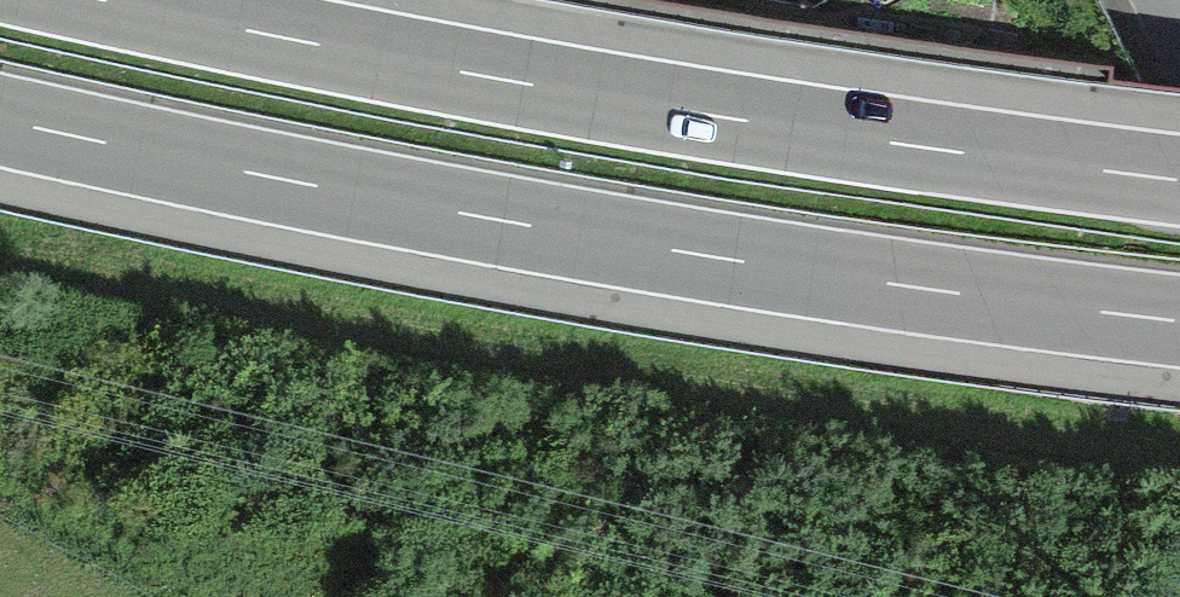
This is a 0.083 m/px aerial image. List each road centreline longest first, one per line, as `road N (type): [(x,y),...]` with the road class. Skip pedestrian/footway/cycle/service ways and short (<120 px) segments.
road 1 (motorway): [(0,122),(653,249),(1179,324)]
road 2 (motorway): [(1179,178),(711,114),(117,0)]

